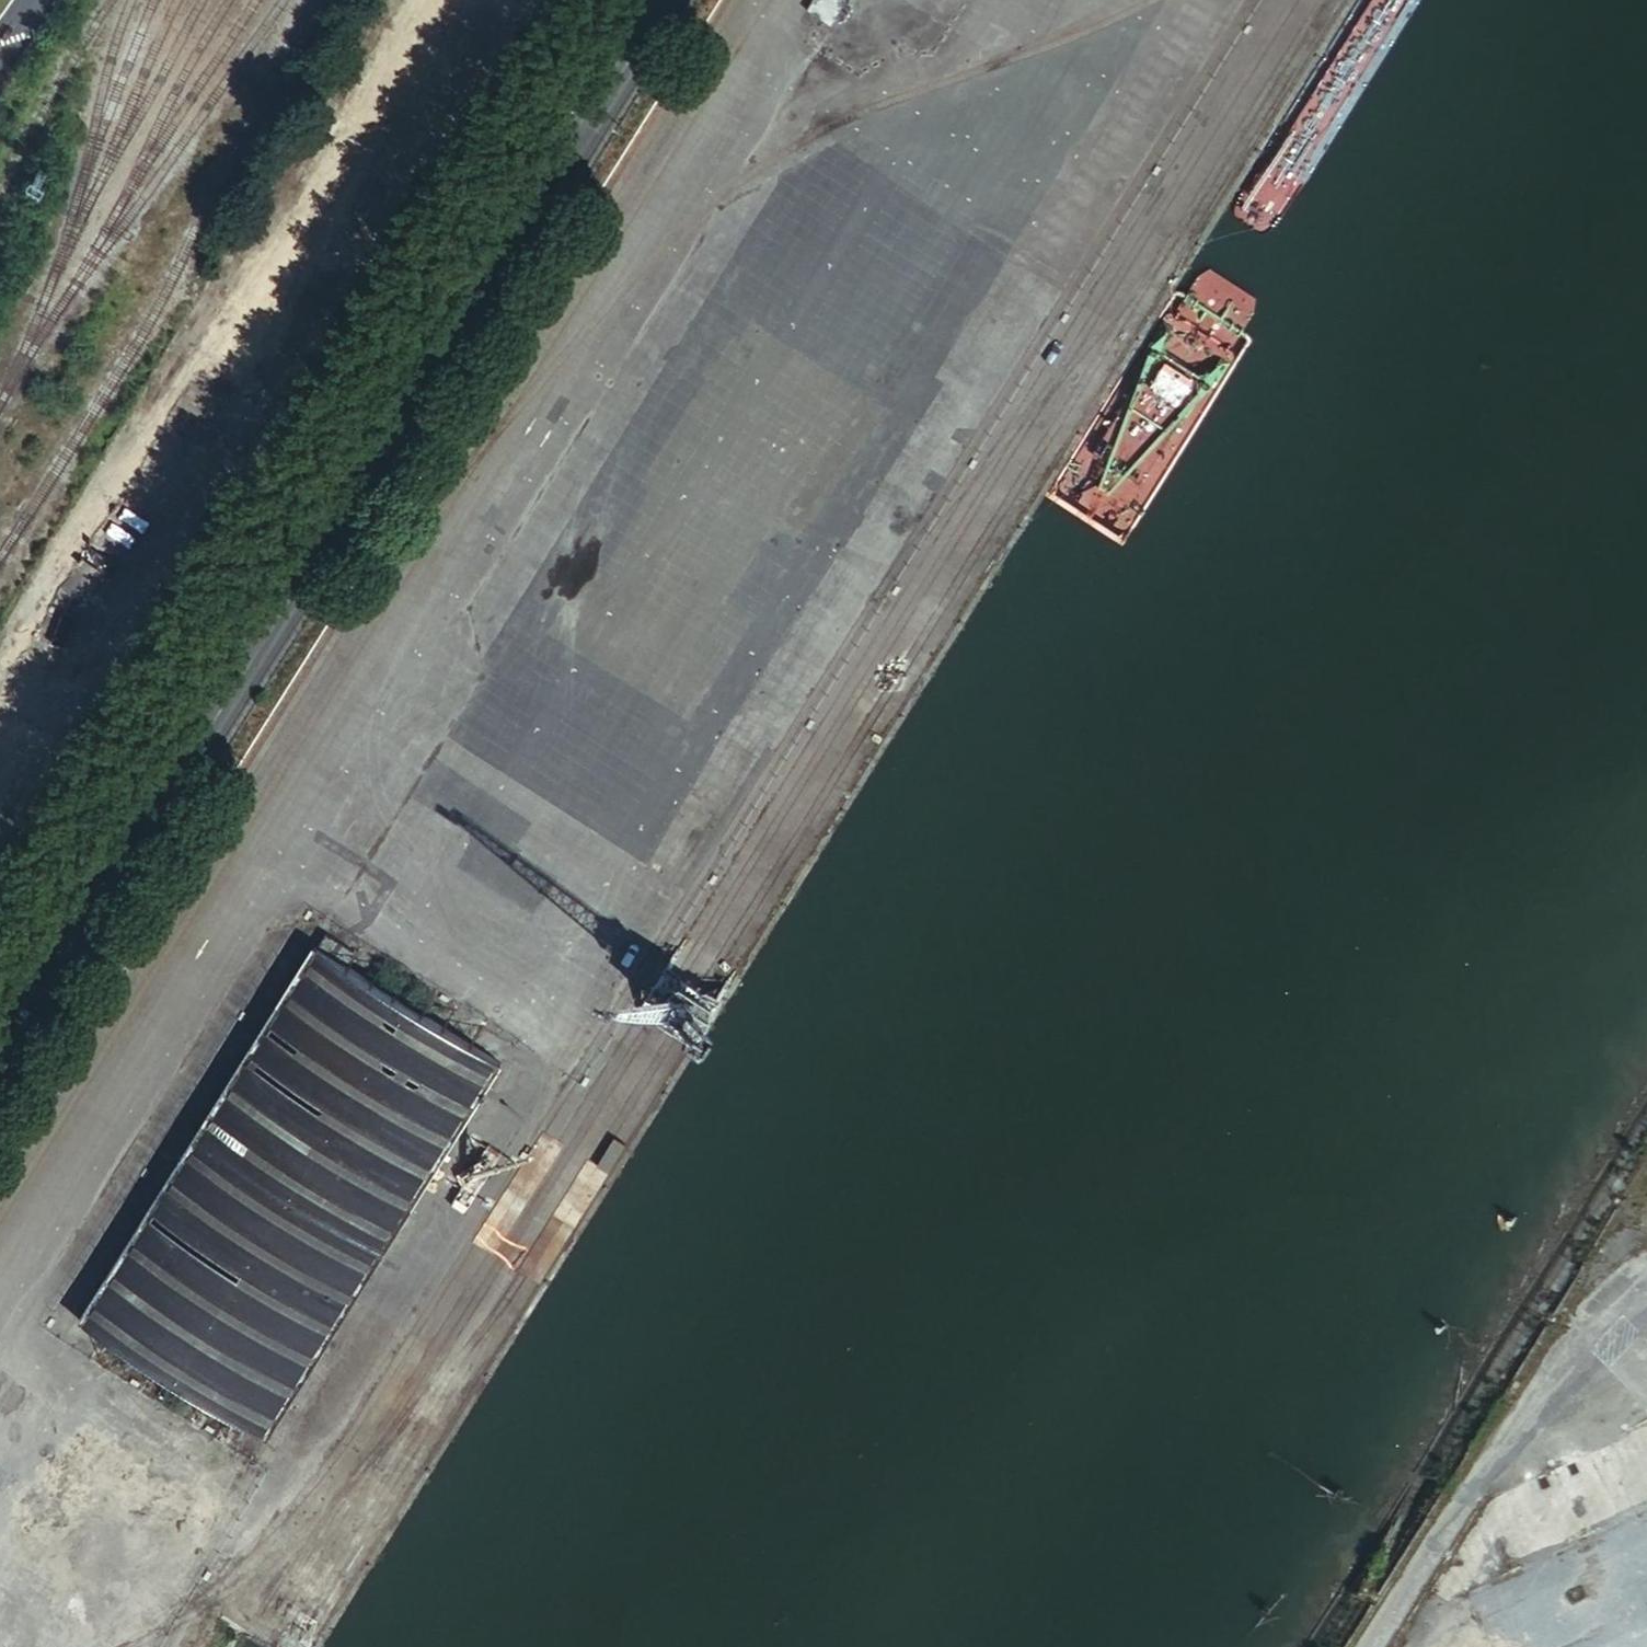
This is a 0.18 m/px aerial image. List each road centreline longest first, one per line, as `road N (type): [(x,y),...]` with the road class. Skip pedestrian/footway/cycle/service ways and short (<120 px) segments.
road 1 (secondary): [(669,0),(0,1062)]
road 2 (unclassified): [(1646,1318),(1600,1353),(1475,1491),(1375,1646)]

